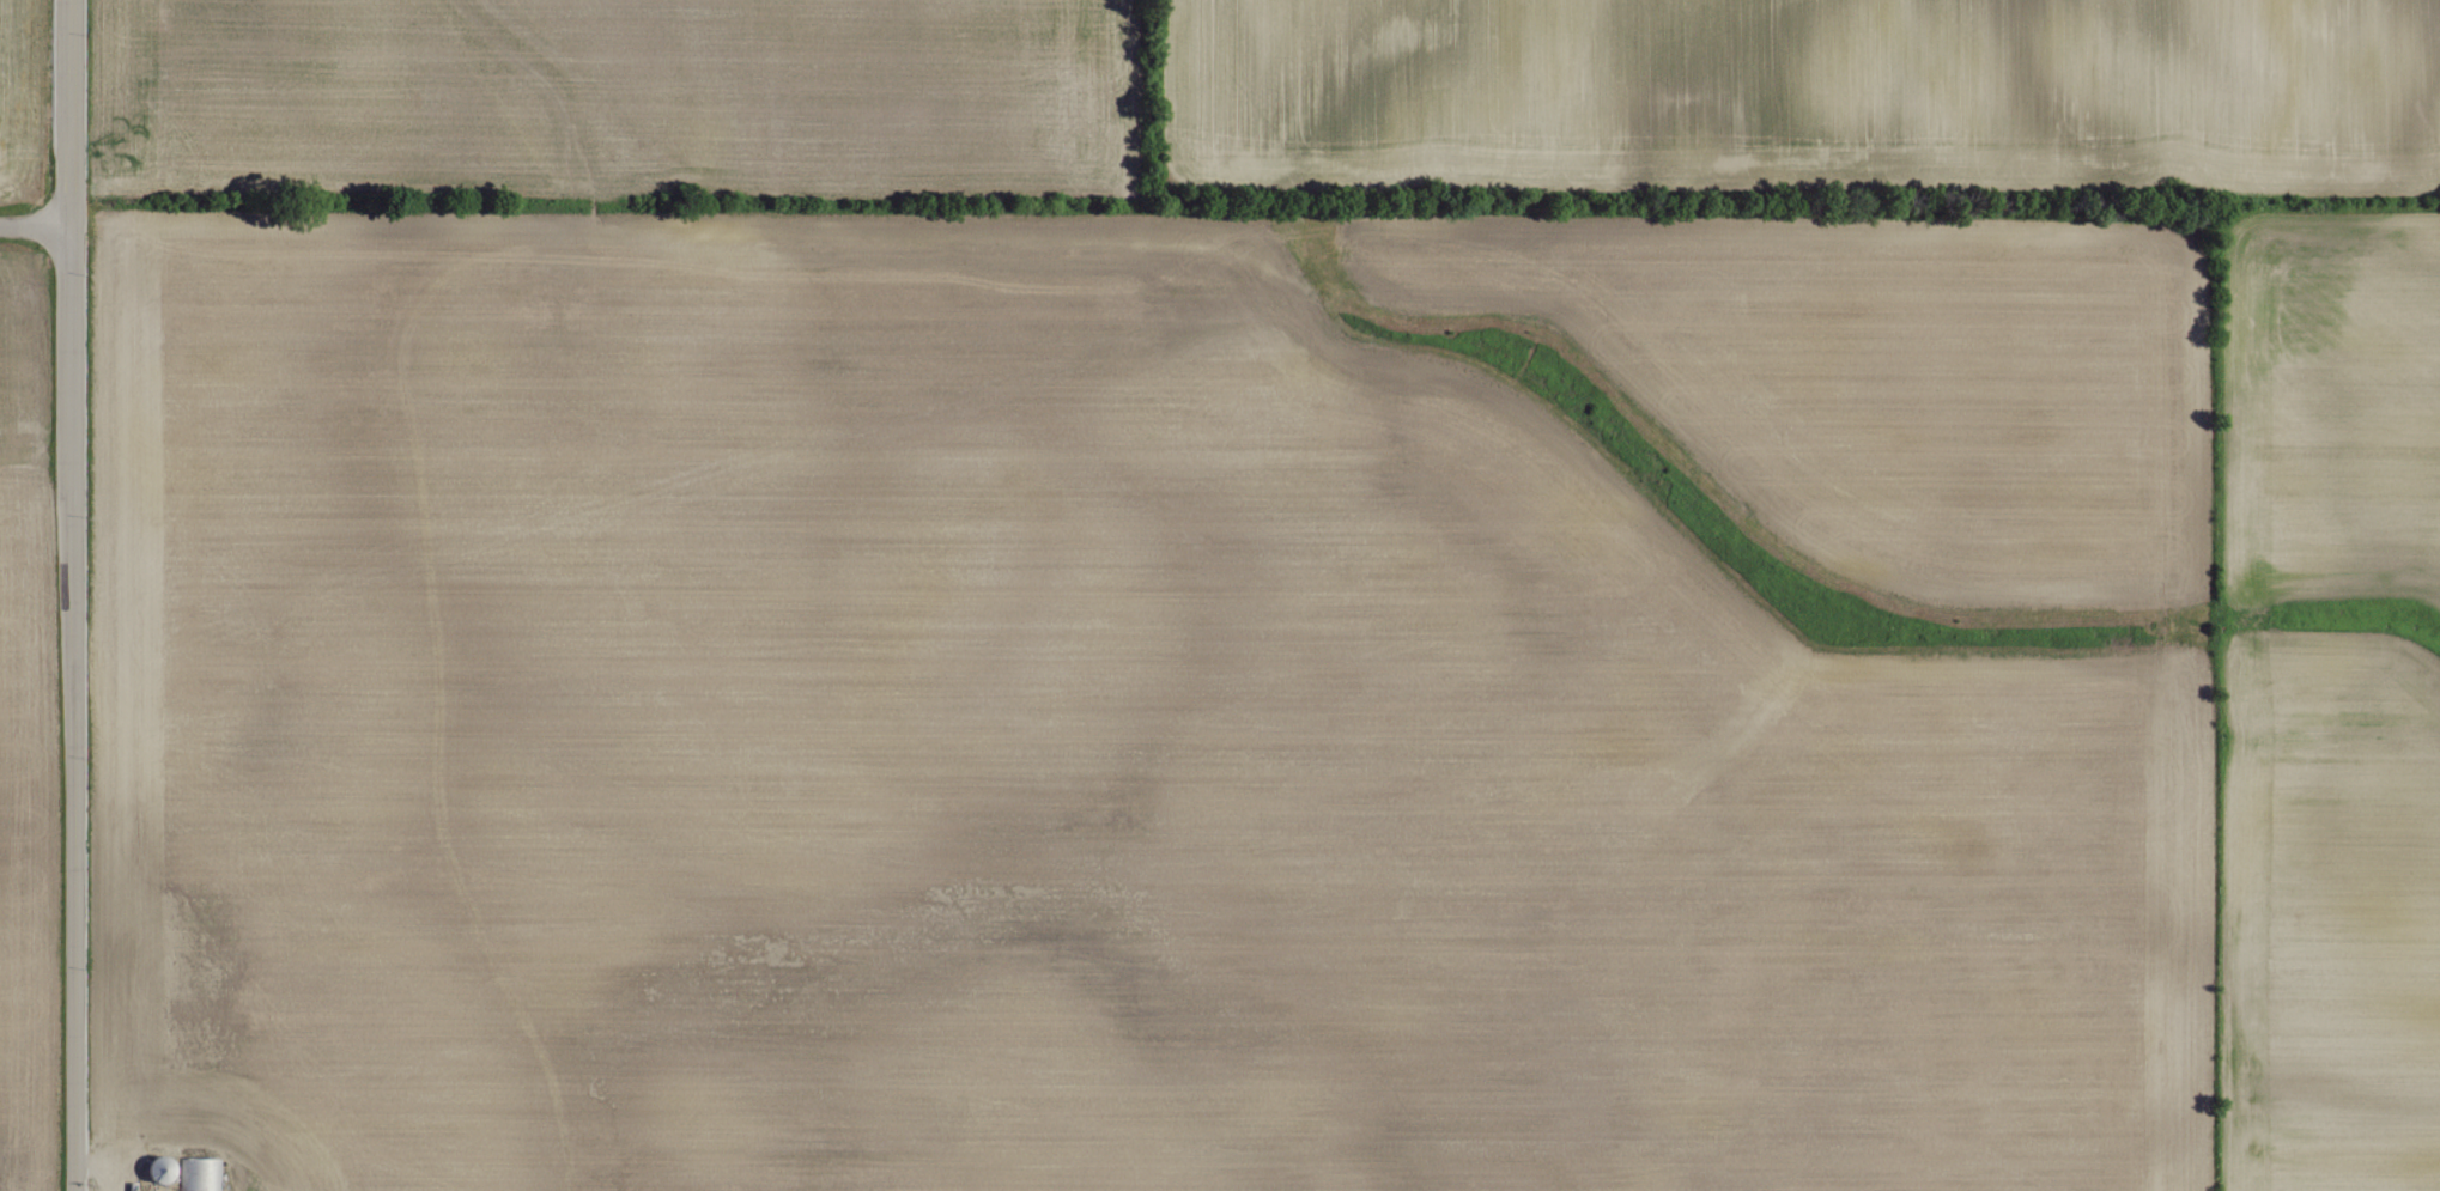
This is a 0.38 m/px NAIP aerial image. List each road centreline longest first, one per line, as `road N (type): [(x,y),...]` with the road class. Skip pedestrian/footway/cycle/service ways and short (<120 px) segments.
road 1 (residential): [(73,1190),(72,0)]

